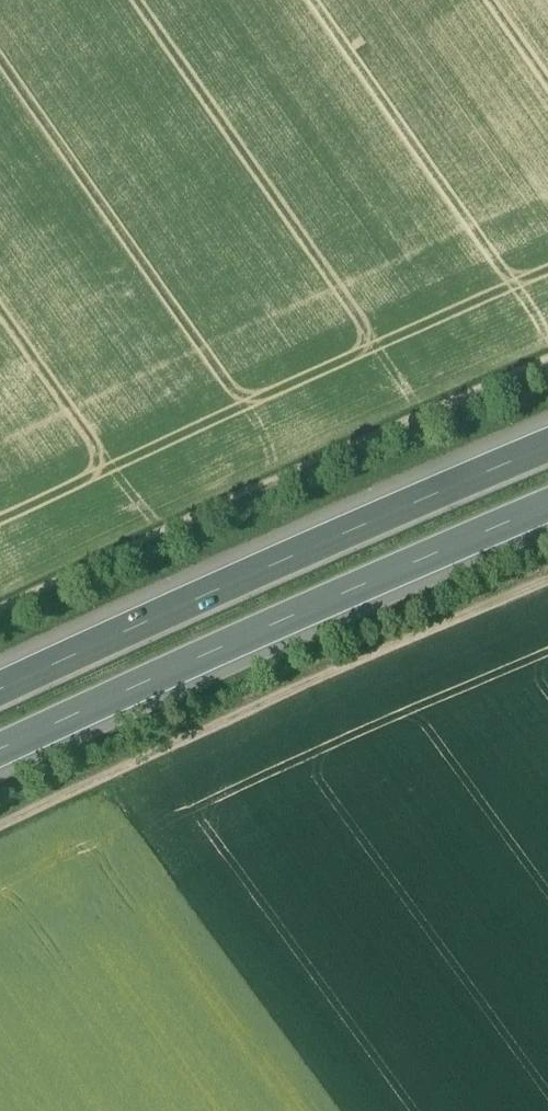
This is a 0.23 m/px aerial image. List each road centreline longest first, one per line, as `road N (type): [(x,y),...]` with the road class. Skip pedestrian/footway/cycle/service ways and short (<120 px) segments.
road 1 (motorway): [(0,773),(547,519)]
road 2 (motorway): [(547,464),(0,713)]
road 3 (track): [(0,847),(547,602)]
road 4 (track): [(547,385),(0,628)]

